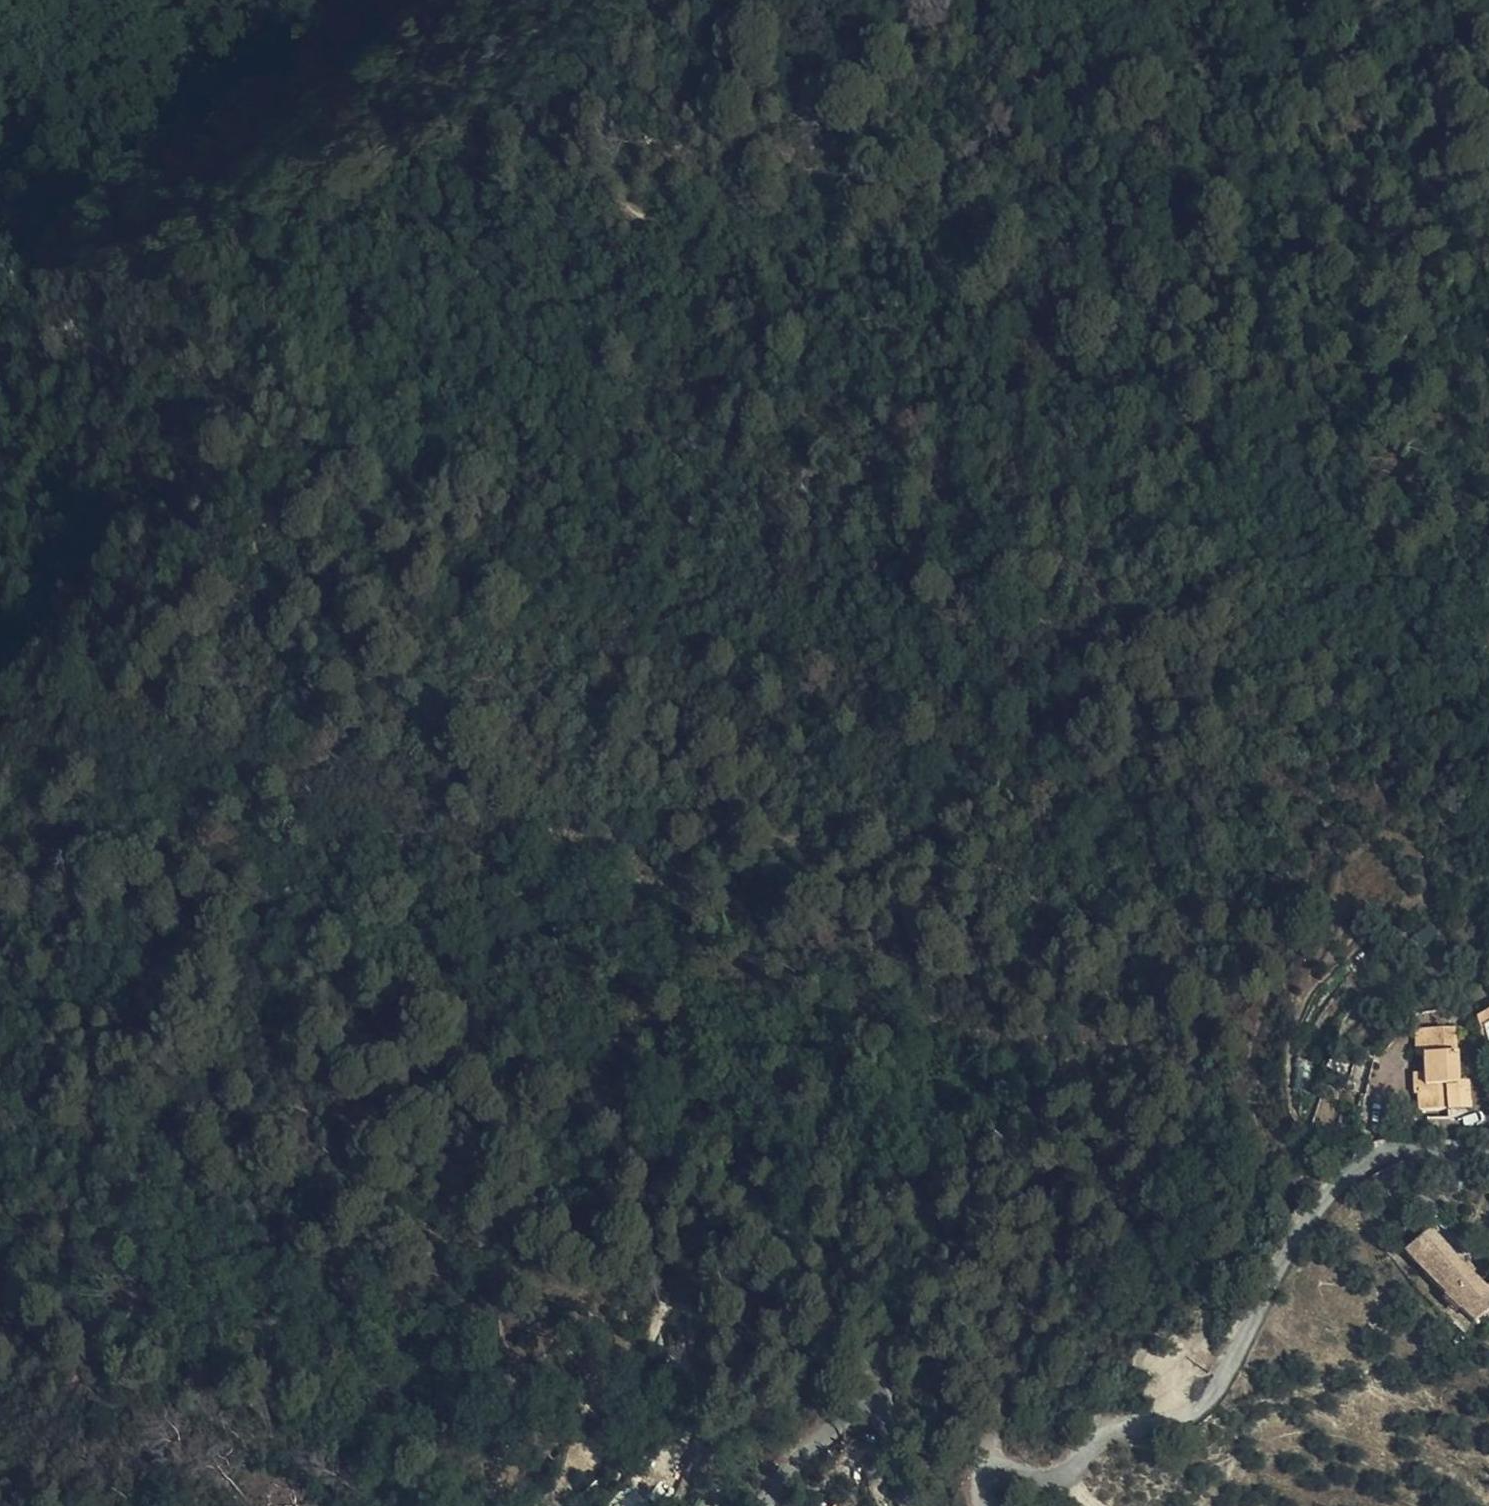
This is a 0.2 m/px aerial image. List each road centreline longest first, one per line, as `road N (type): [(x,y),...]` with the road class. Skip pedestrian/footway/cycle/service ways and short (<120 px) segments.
road 1 (residential): [(1488,1160),(1439,1153),(1375,1159),(1321,1186),(1204,1400),(1178,1418),(1113,1432),(1068,1470),(1007,1475),(985,1486),(982,1505)]
road 2 (residential): [(929,1505),(909,1447),(892,1421),(870,1414),(782,1445),(738,1505)]

